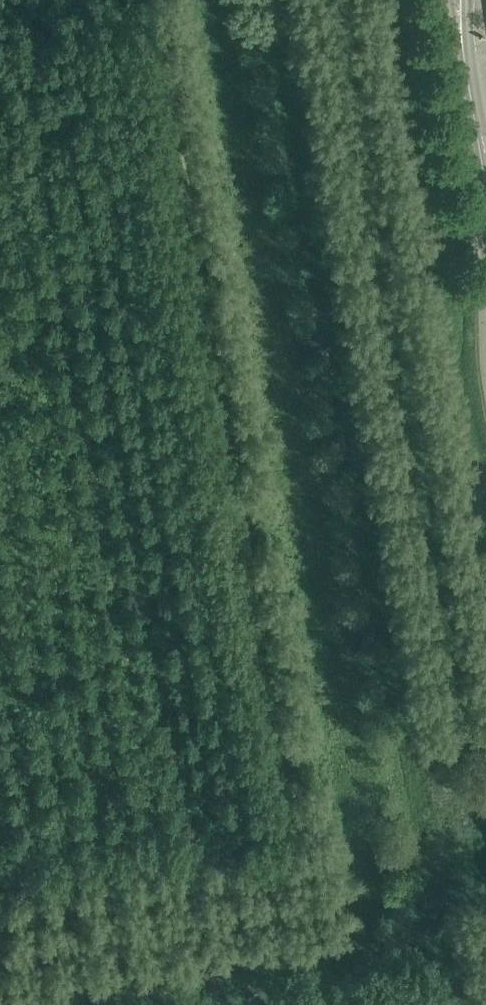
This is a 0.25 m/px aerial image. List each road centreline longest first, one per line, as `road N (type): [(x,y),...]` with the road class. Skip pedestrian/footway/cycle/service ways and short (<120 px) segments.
road 1 (secondary): [(485,188),(466,61)]

